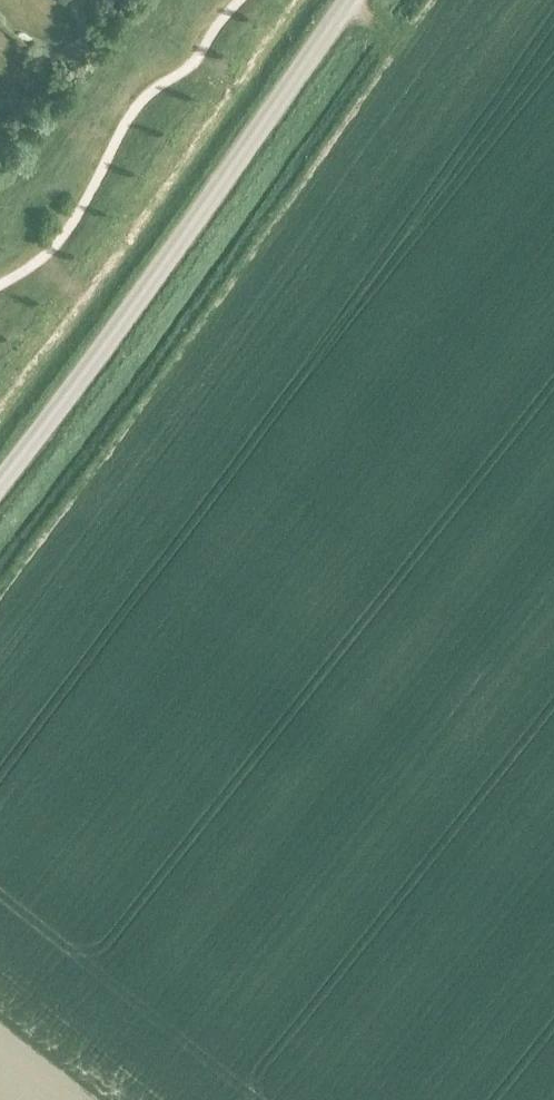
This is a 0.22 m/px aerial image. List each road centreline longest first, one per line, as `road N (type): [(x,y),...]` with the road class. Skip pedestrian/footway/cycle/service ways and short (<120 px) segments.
road 1 (unclassified): [(0,477),(349,0)]

